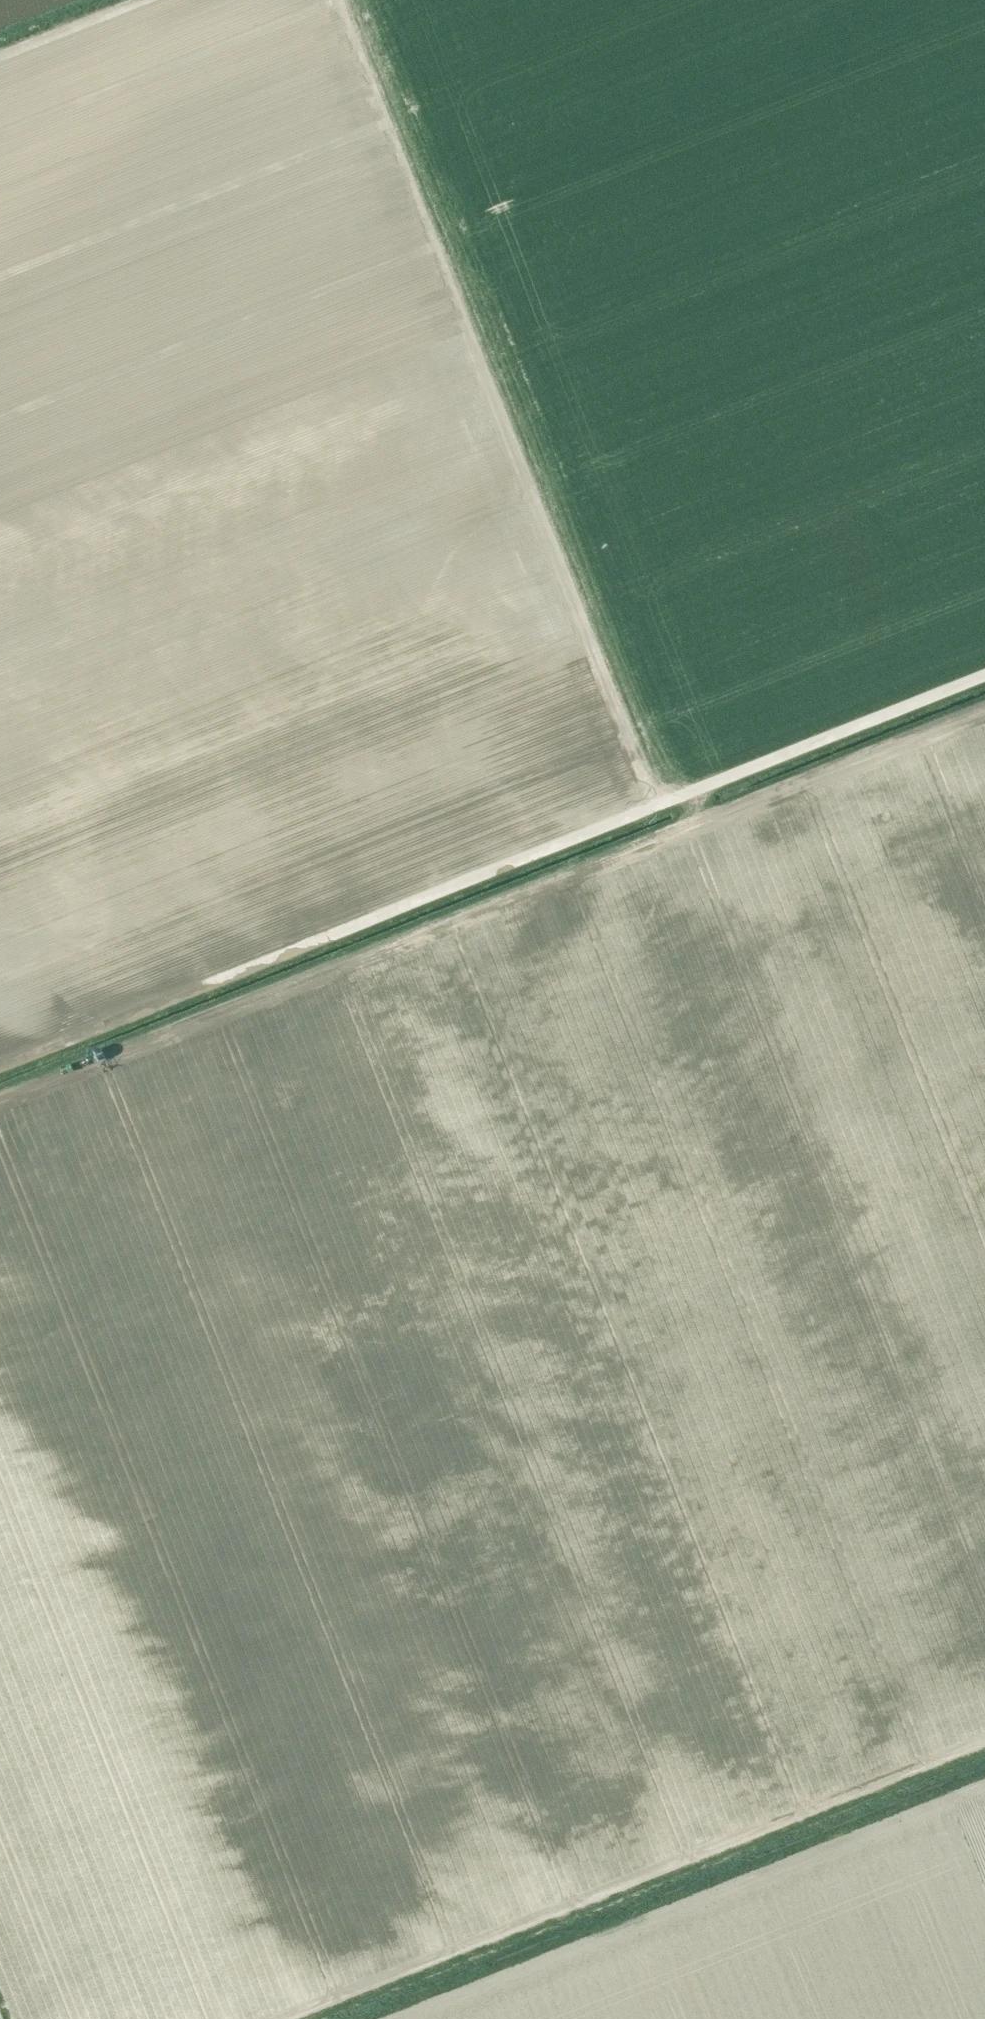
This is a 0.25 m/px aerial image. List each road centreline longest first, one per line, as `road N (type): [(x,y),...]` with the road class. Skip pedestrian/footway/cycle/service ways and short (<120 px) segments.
road 1 (track): [(984,677),(0,1068)]

